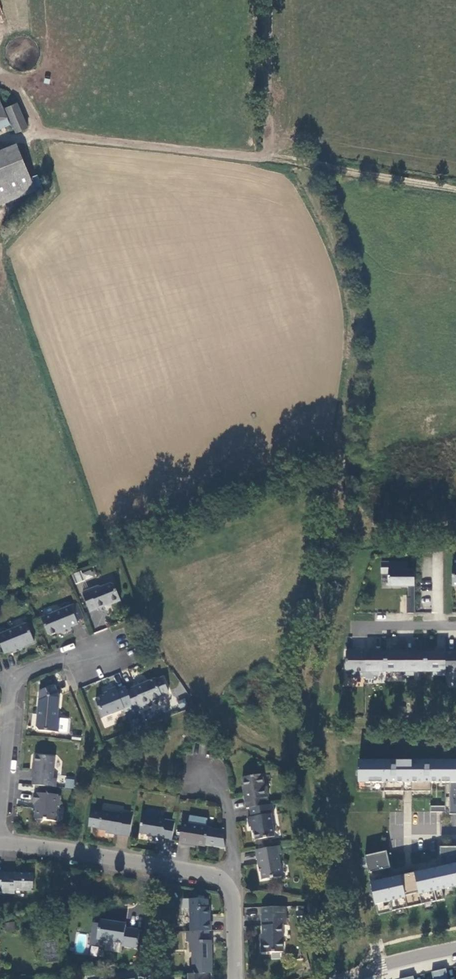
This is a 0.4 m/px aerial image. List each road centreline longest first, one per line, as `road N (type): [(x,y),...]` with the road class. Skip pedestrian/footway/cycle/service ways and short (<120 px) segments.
road 1 (track): [(0,139),(87,138),(269,158),(455,191)]
road 2 (residential): [(105,652),(24,674),(1,848)]
road 3 (residential): [(1,848),(223,879)]
road 4 (residential): [(223,879),(232,863),(229,823),(204,763)]

